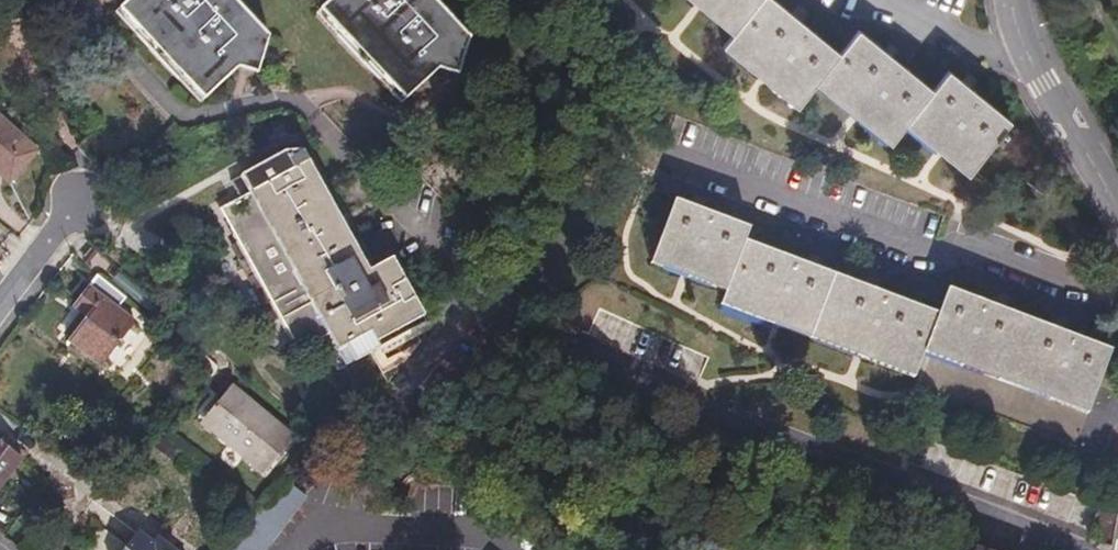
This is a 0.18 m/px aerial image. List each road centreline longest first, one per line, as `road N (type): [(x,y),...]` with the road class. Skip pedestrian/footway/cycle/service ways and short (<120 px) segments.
road 1 (tertiary): [(1117,204),(1036,67),(1015,0)]
road 2 (residential): [(0,305),(81,195)]

